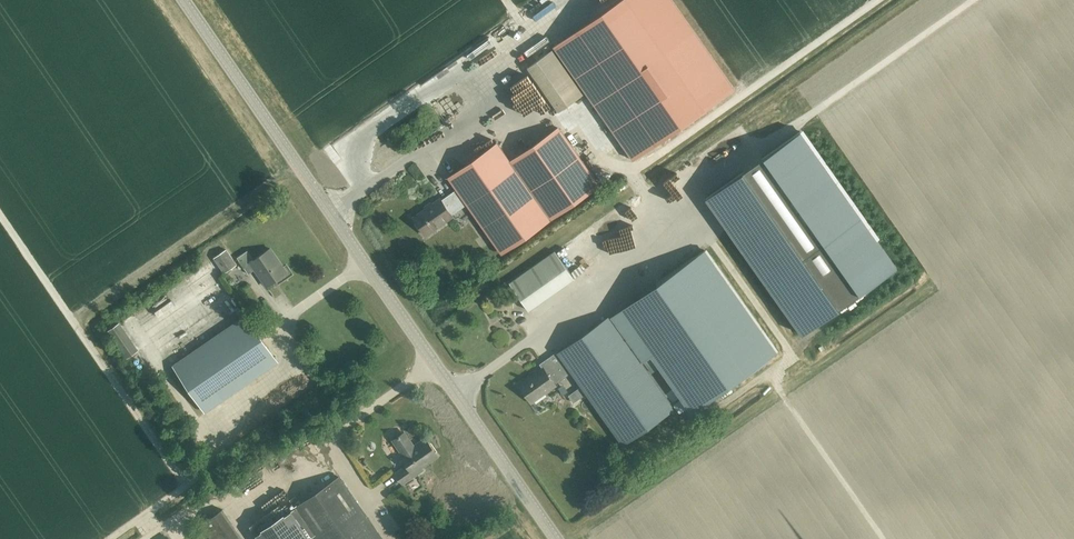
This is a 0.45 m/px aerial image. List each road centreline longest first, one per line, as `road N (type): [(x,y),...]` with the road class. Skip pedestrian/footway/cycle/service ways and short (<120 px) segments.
road 1 (tertiary): [(554,538),(178,0)]

